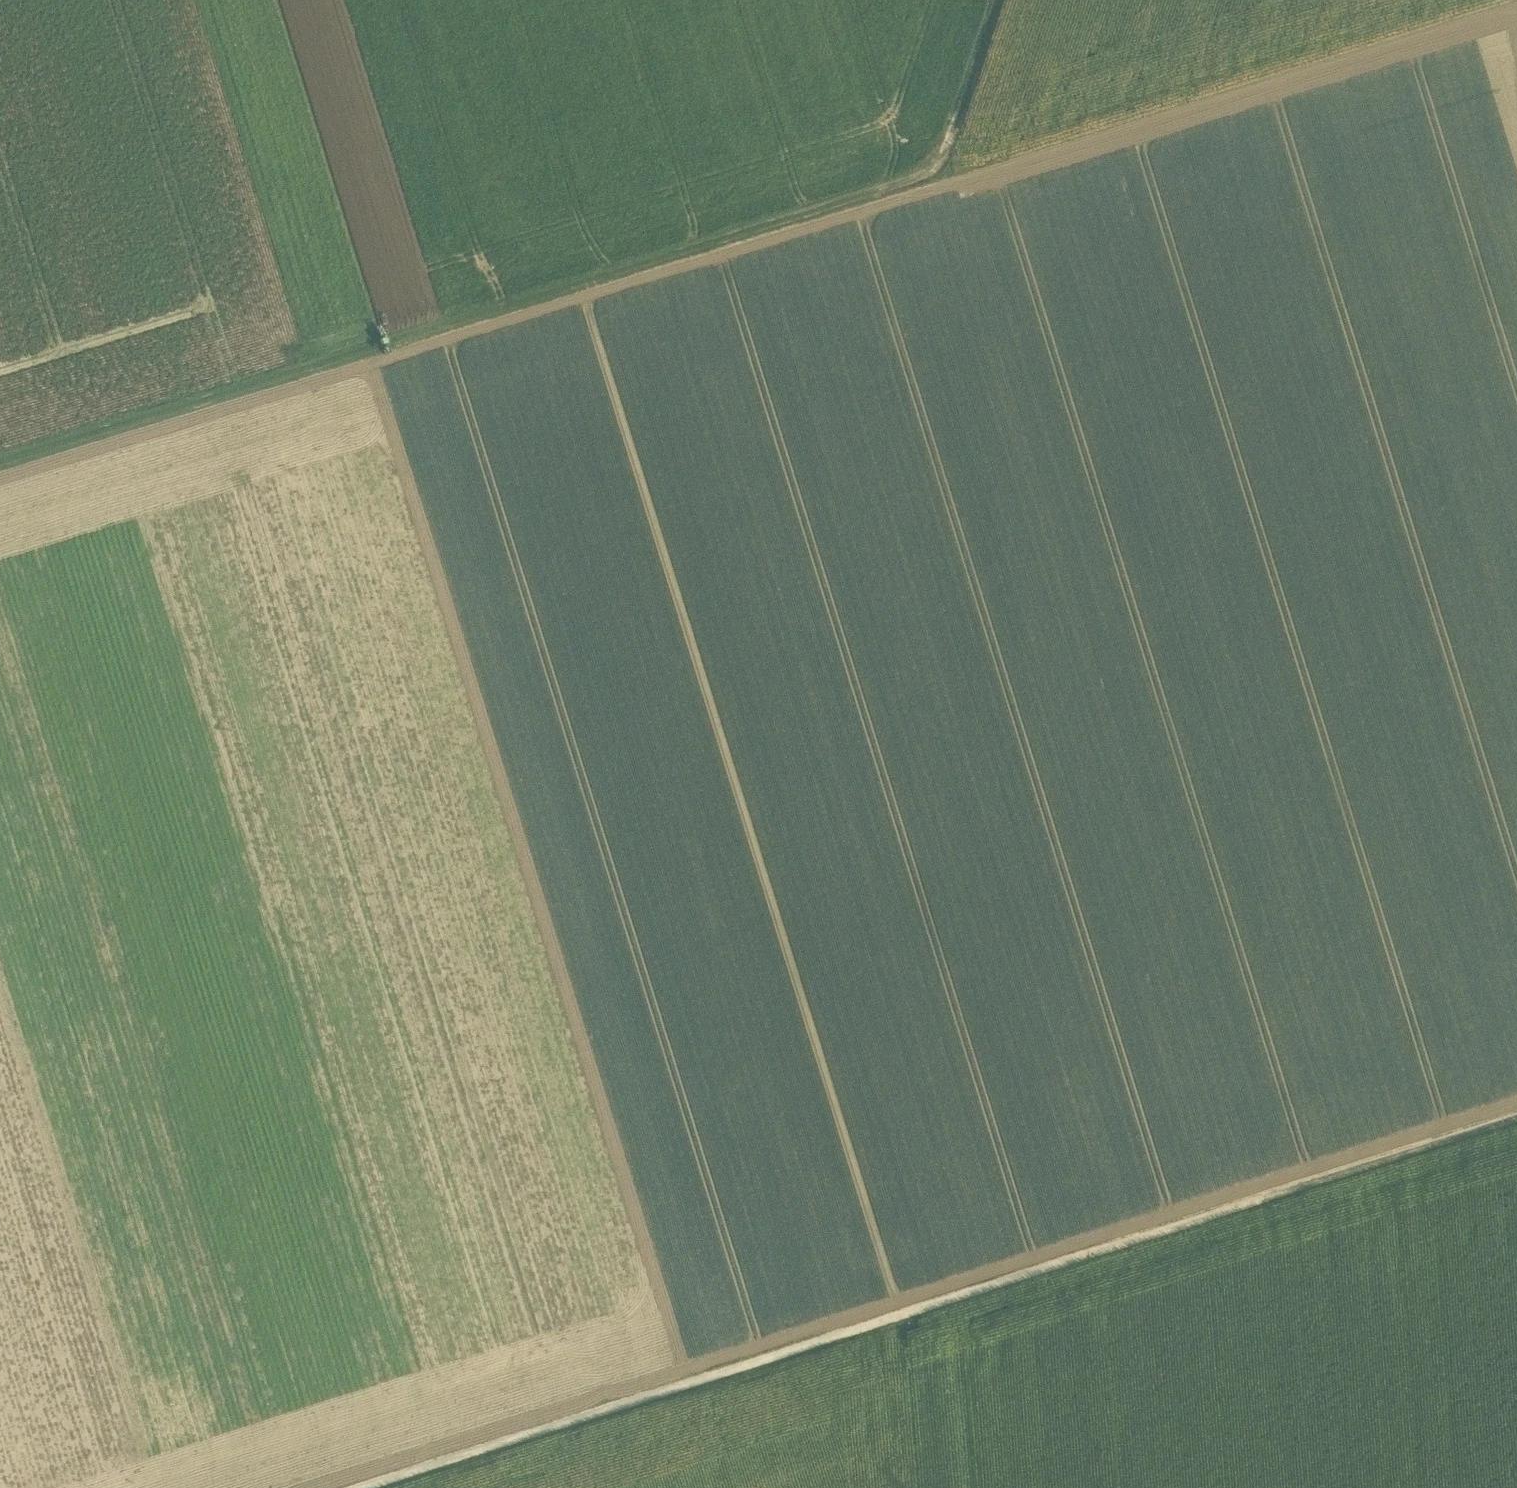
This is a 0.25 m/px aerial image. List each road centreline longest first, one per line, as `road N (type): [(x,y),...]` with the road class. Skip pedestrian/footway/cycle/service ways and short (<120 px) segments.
road 1 (track): [(1516,1115),(359,1487)]
road 2 (track): [(997,0),(940,168),(0,461)]

